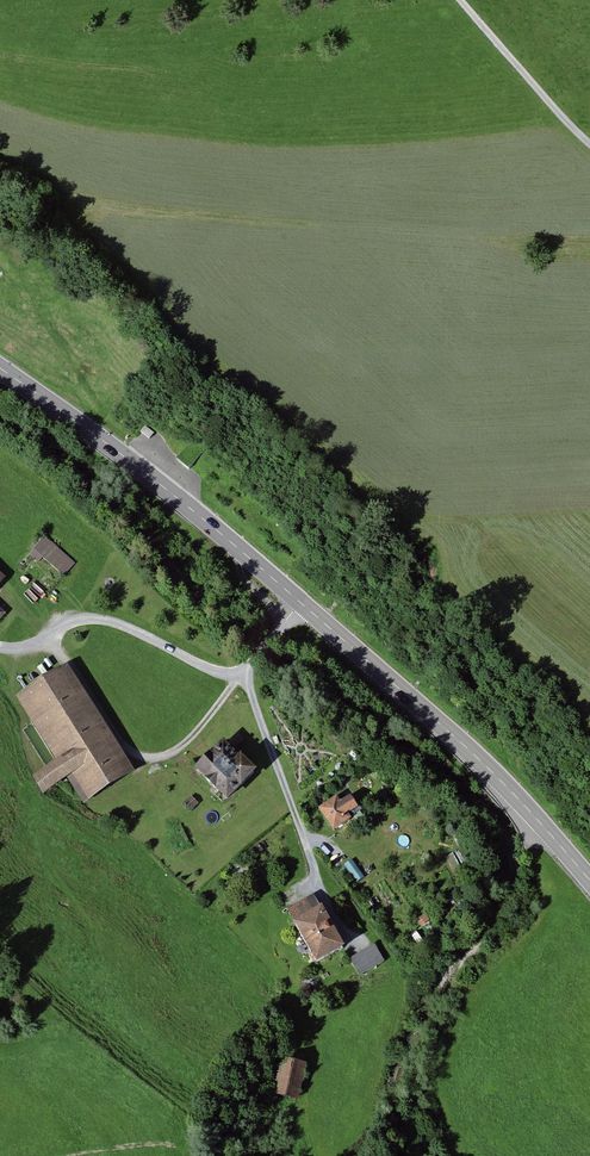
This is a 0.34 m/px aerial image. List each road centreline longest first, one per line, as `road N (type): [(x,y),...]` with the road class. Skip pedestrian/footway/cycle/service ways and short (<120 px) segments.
road 1 (secondary): [(589,881),(483,762),(406,694),(188,506),(0,368)]
road 2 (track): [(301,603),(242,673),(205,668),(94,619),(73,621),(29,646),(0,648)]
road 3 (track): [(355,948),(320,886),(242,673)]
road 4 (track): [(51,635),(126,751),(150,759),(186,742),(242,673)]
road 5 (track): [(589,144),(459,0)]

